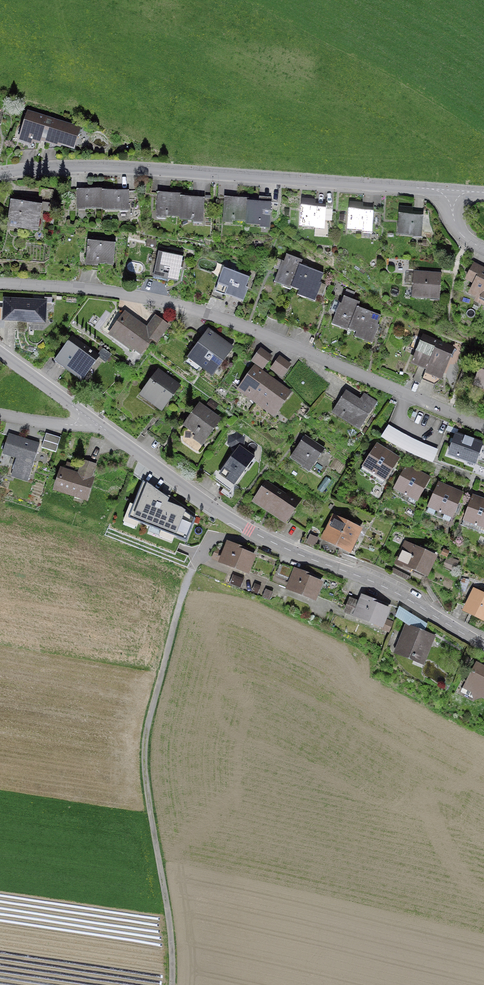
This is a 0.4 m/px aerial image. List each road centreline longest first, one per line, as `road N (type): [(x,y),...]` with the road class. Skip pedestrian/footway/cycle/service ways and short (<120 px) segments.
road 1 (residential): [(483,427),(206,314),(111,292),(0,283)]
road 2 (residential): [(483,646),(385,588),(254,533),(88,416)]
road 3 (residential): [(0,173),(119,167),(451,190)]
road 4 (track): [(175,984),(180,963),(145,748),(193,569)]

